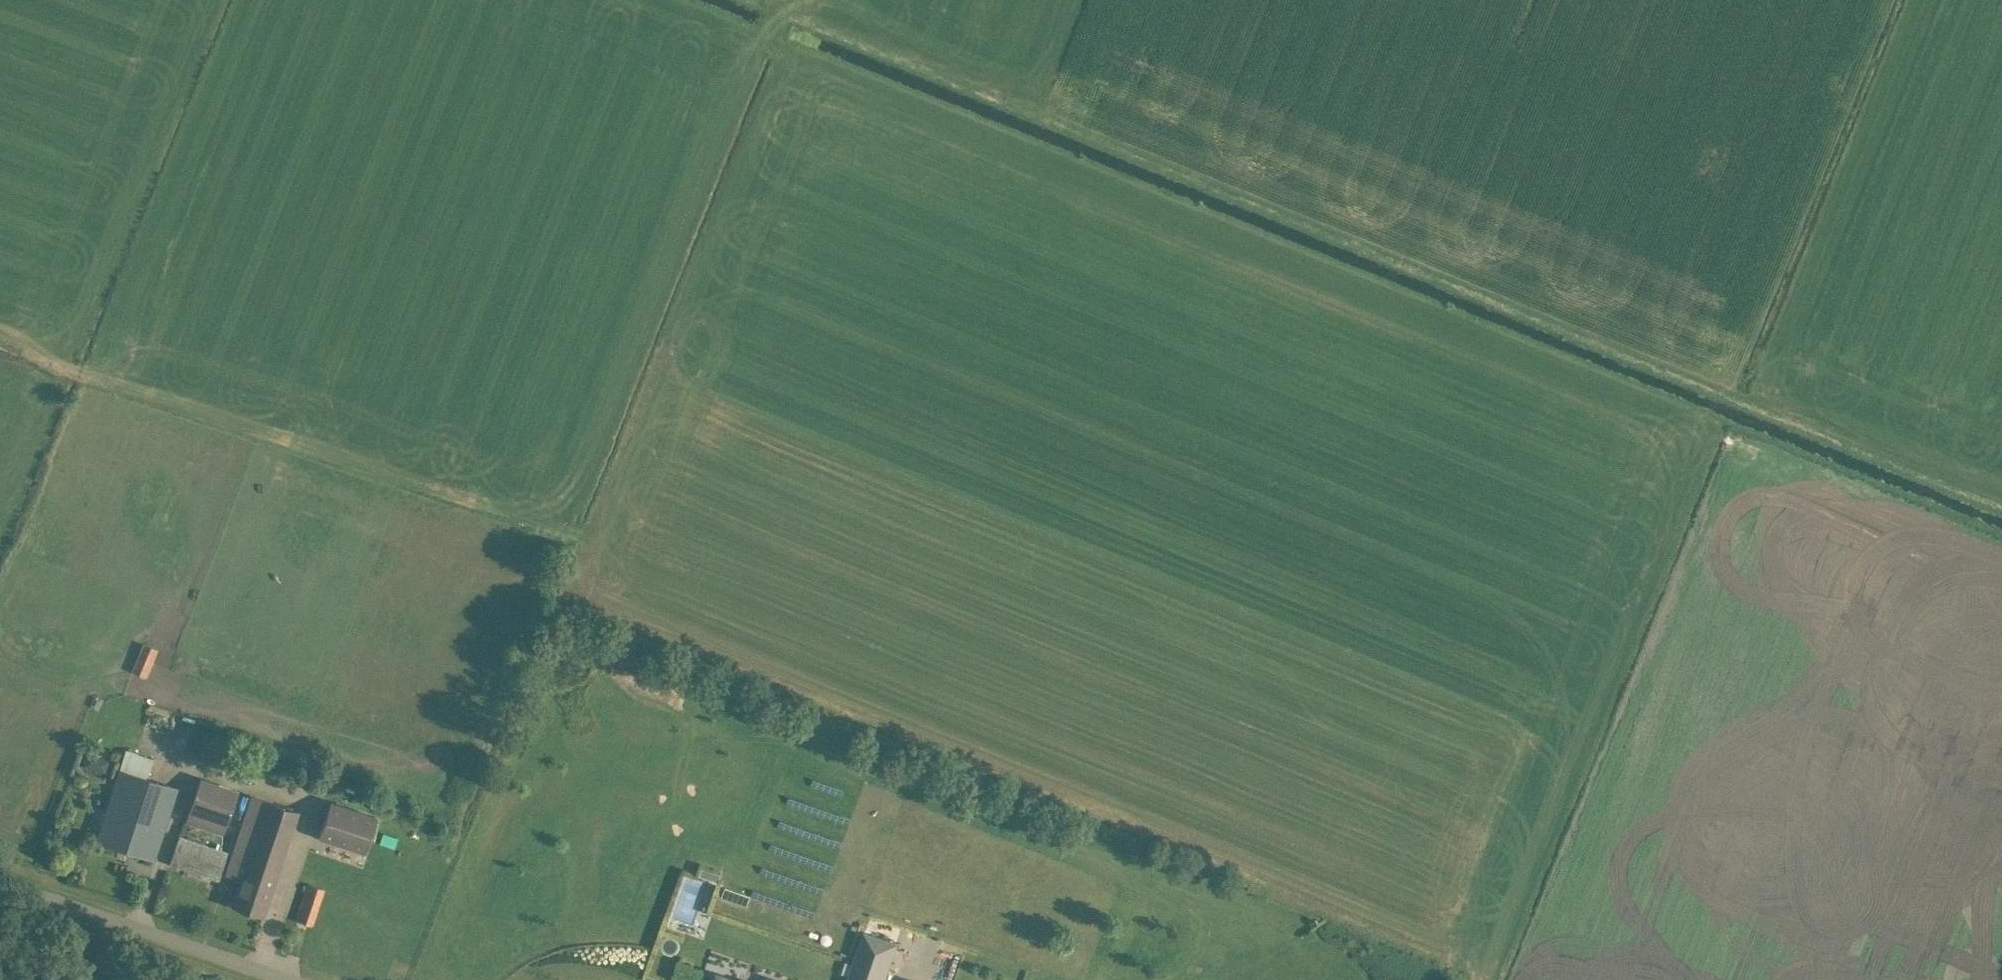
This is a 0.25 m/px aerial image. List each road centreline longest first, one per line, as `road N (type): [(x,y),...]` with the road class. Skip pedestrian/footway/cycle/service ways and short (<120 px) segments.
road 1 (track): [(2001,505),(798,13),(778,14),(754,63),(559,528),(514,520),(0,347)]
road 2 (unclassified): [(288,979),(0,882)]

